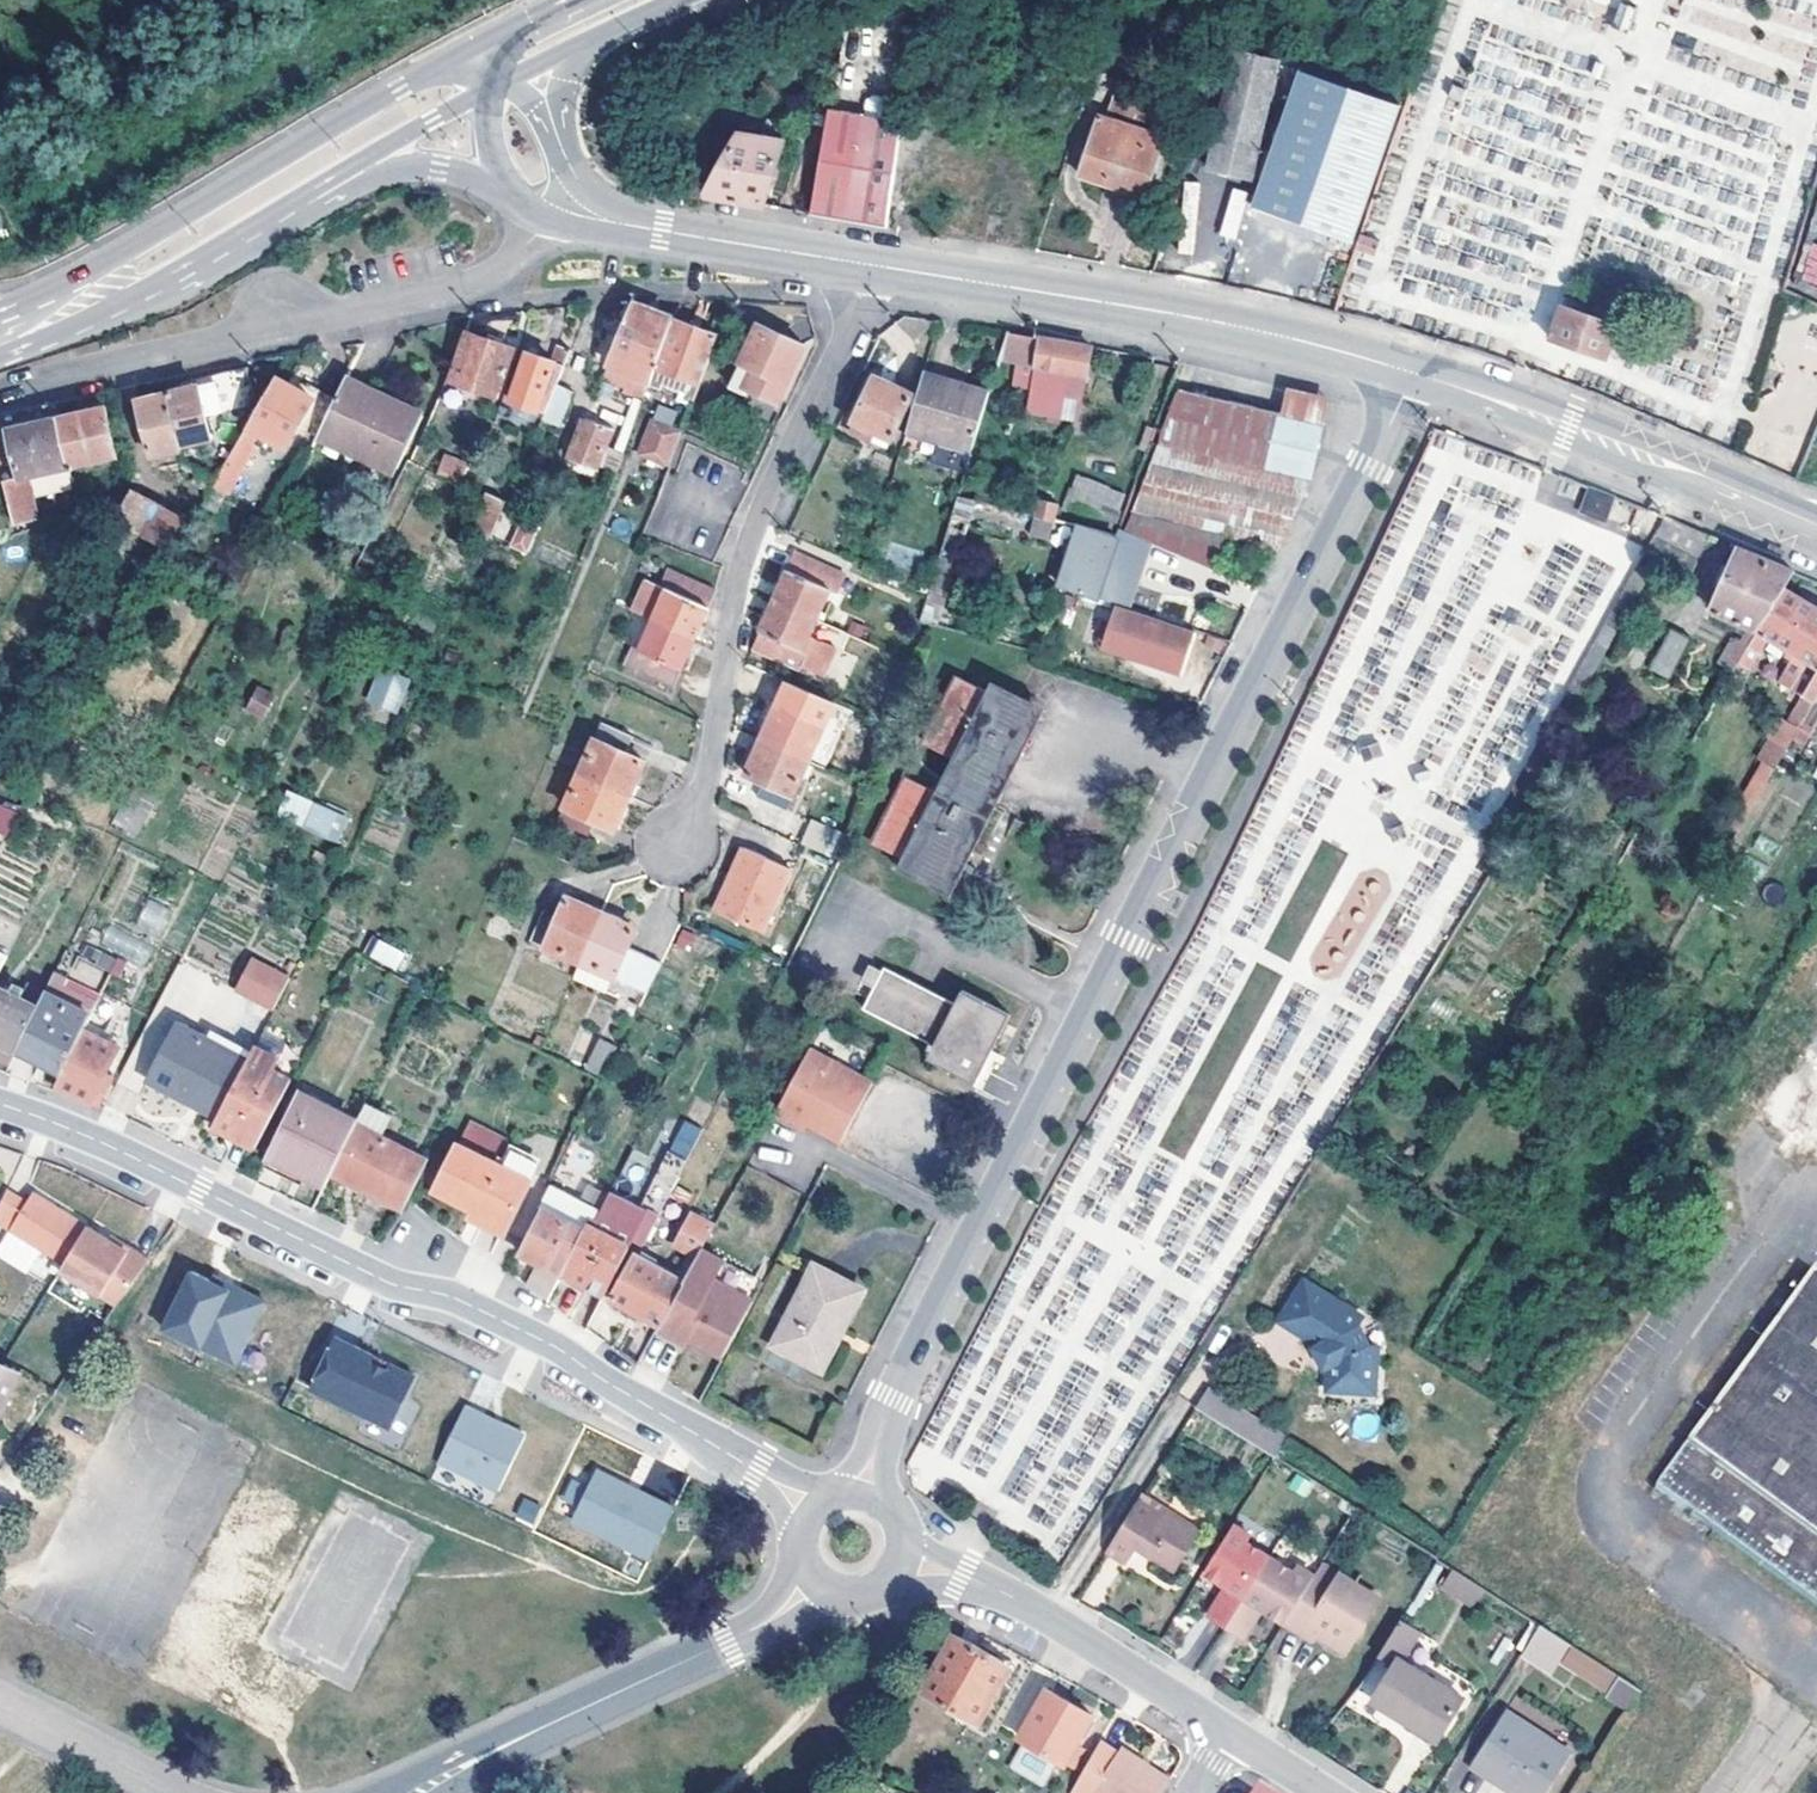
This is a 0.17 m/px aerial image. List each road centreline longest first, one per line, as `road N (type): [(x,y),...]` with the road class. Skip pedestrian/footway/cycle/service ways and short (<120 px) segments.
road 1 (residential): [(866,1500),(893,1397),(1413,372)]
road 2 (residential): [(813,1513),(553,1346),(452,1298),(385,1282),(129,1156),(0,1104)]
road 3 (residential): [(689,848),(747,550),(871,264)]
road 4 (residential): [(15,388),(472,285),(498,271),(565,208)]
road 5 (residential): [(871,264),(1233,325),(1413,372)]
road 6 (residential): [(414,1792),(728,1643),(816,1588)]
road 7 (residential): [(1413,372),(1816,534)]
road 8 (secondary): [(350,145),(115,282),(0,331)]
road 9 (residential): [(1231,1731),(1036,1609),(962,1574),(903,1558)]
road 10 (residential): [(565,208),(871,264)]
road 11 (residential): [(0,1702),(175,1792)]
road 12 (residential): [(1816,1264),(1682,1178)]
road 13 (secondary): [(487,72),(350,145)]
road 14 (residential): [(350,145),(494,185)]

